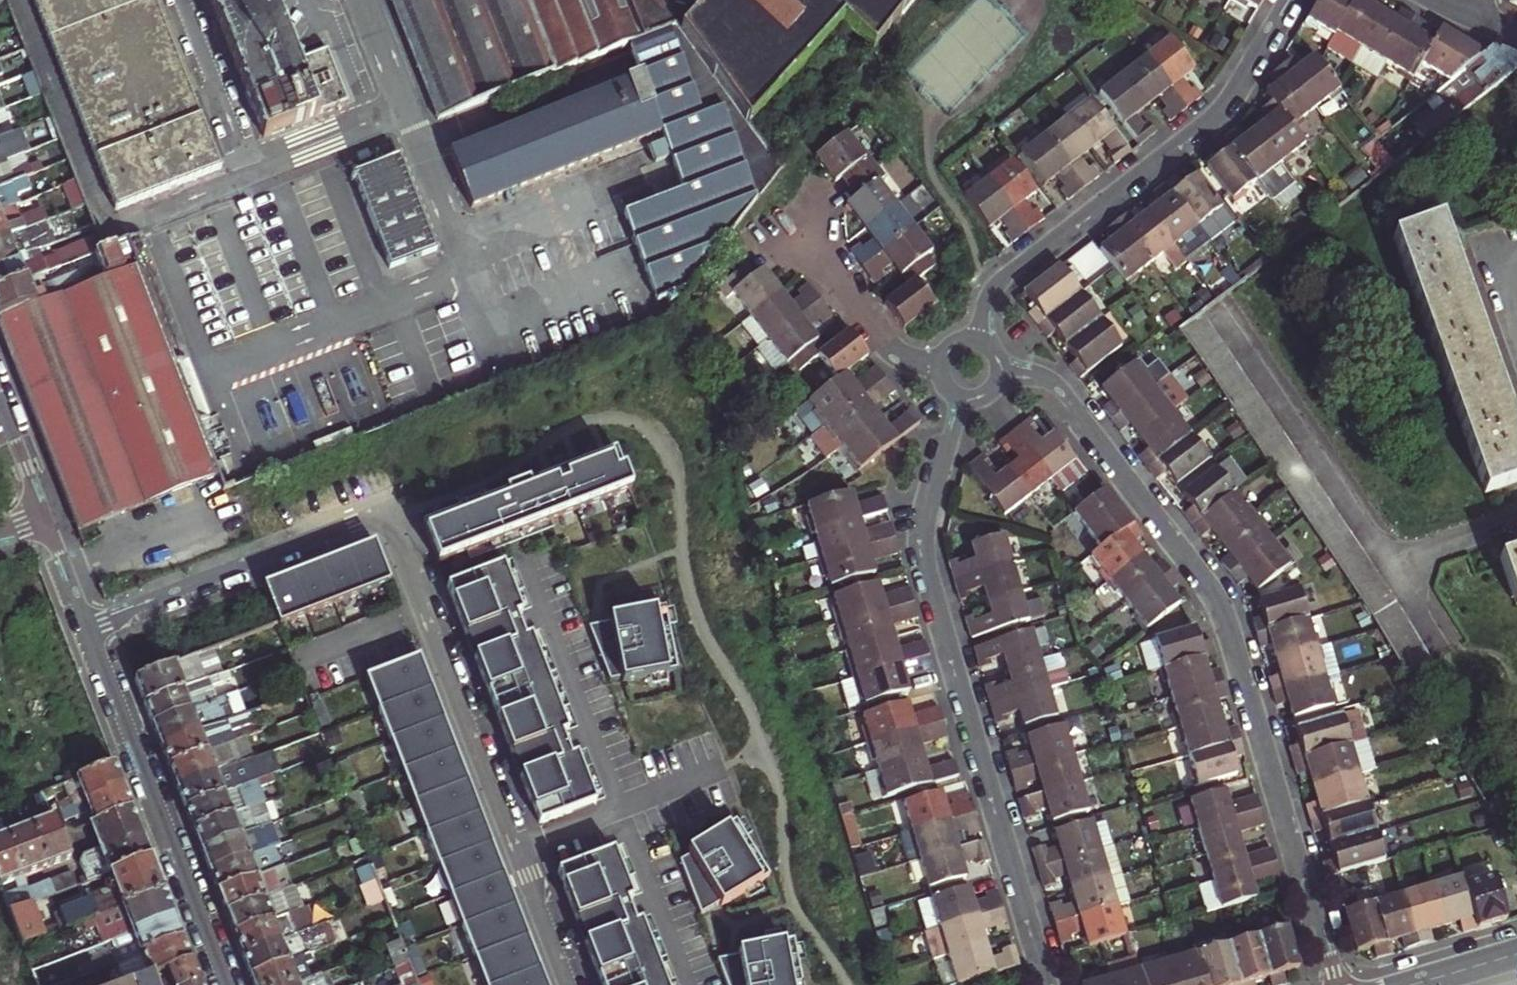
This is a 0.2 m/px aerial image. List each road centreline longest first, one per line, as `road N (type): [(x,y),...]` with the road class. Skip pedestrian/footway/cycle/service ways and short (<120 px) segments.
road 1 (residential): [(569,984),(386,512),(93,626)]
road 2 (residential): [(1003,371),(1058,388),(1227,612),(1337,984)]
road 3 (residential): [(1051,984),(927,558),(927,522),(962,396)]
road 4 (residential): [(1284,0),(1232,94),(1001,279),(984,306),(979,337)]
road 5 (residential): [(93,626),(230,984)]
road 6 (residential): [(0,387),(93,626)]
road 7 (residential): [(942,364),(889,347),(808,225)]

